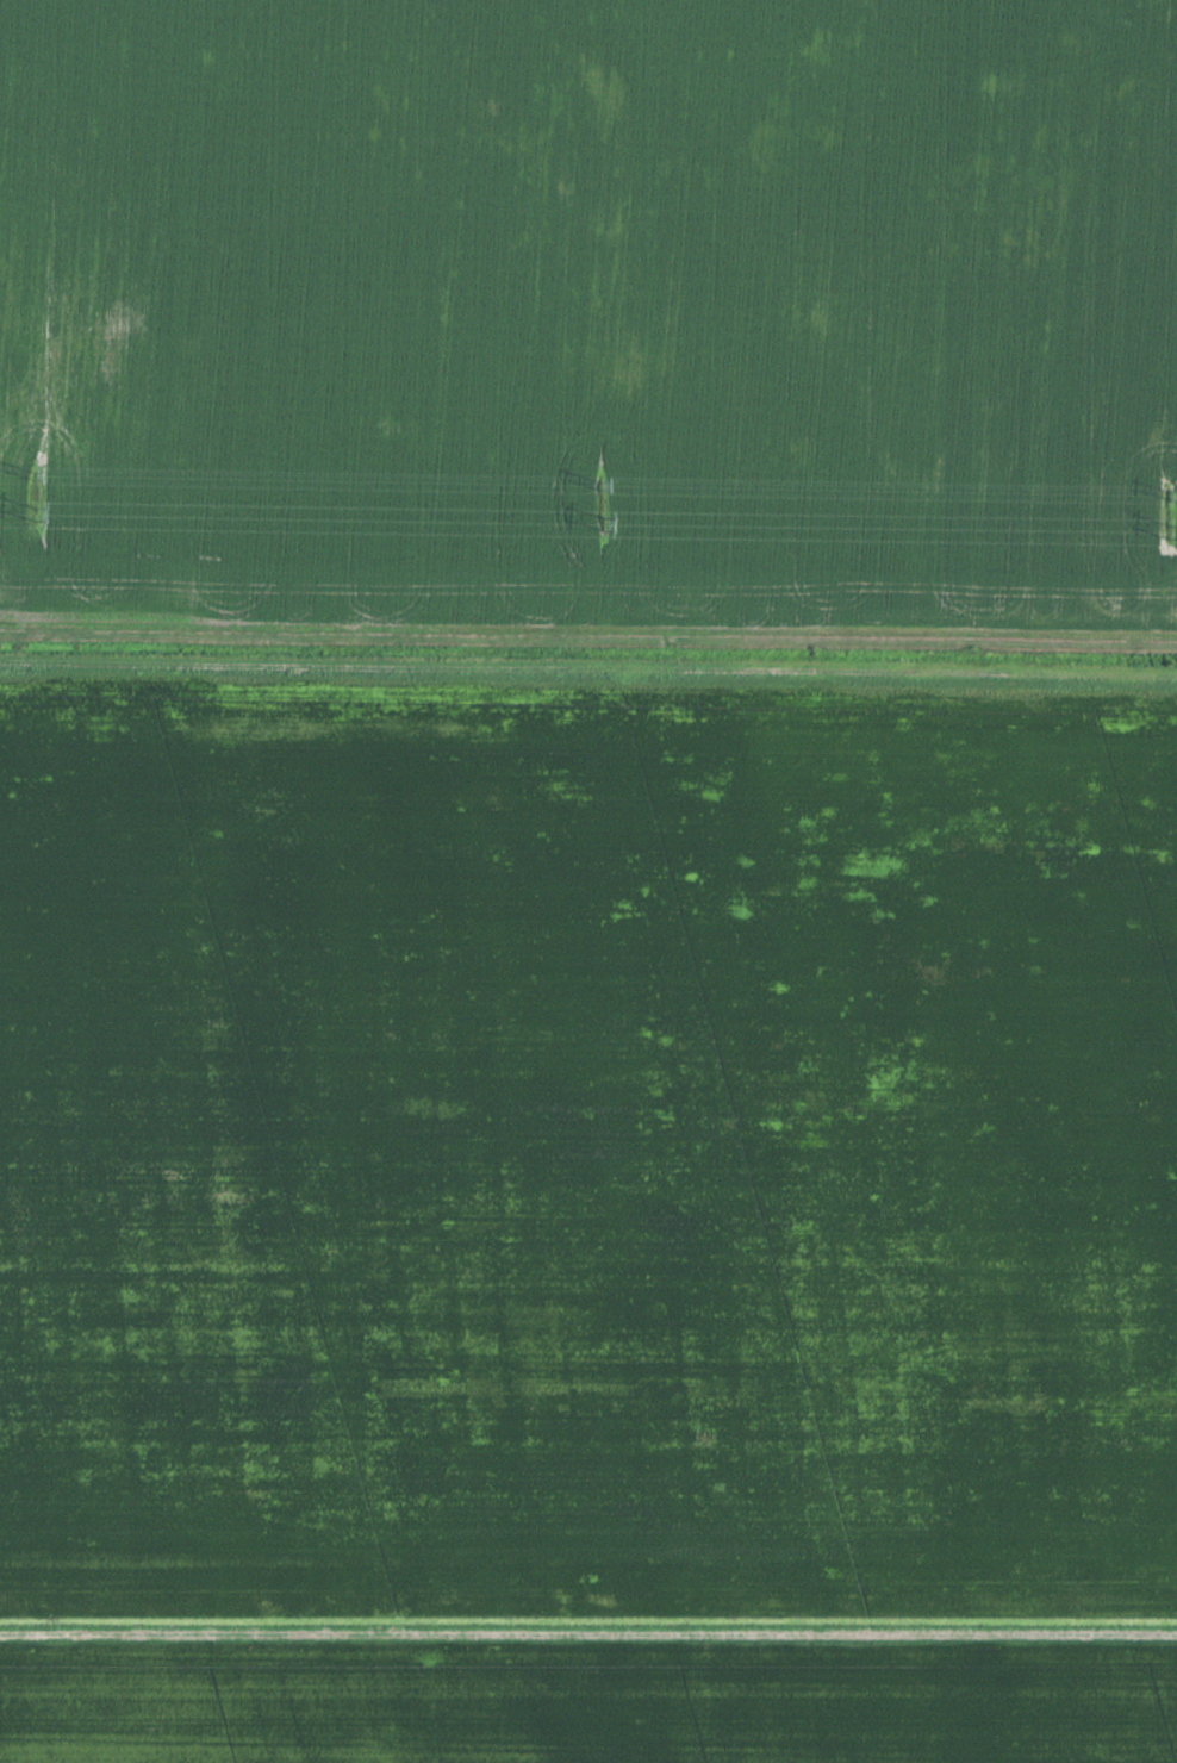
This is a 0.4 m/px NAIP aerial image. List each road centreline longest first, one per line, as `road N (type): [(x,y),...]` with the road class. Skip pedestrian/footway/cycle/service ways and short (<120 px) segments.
road 1 (track): [(0,656),(1176,669)]

